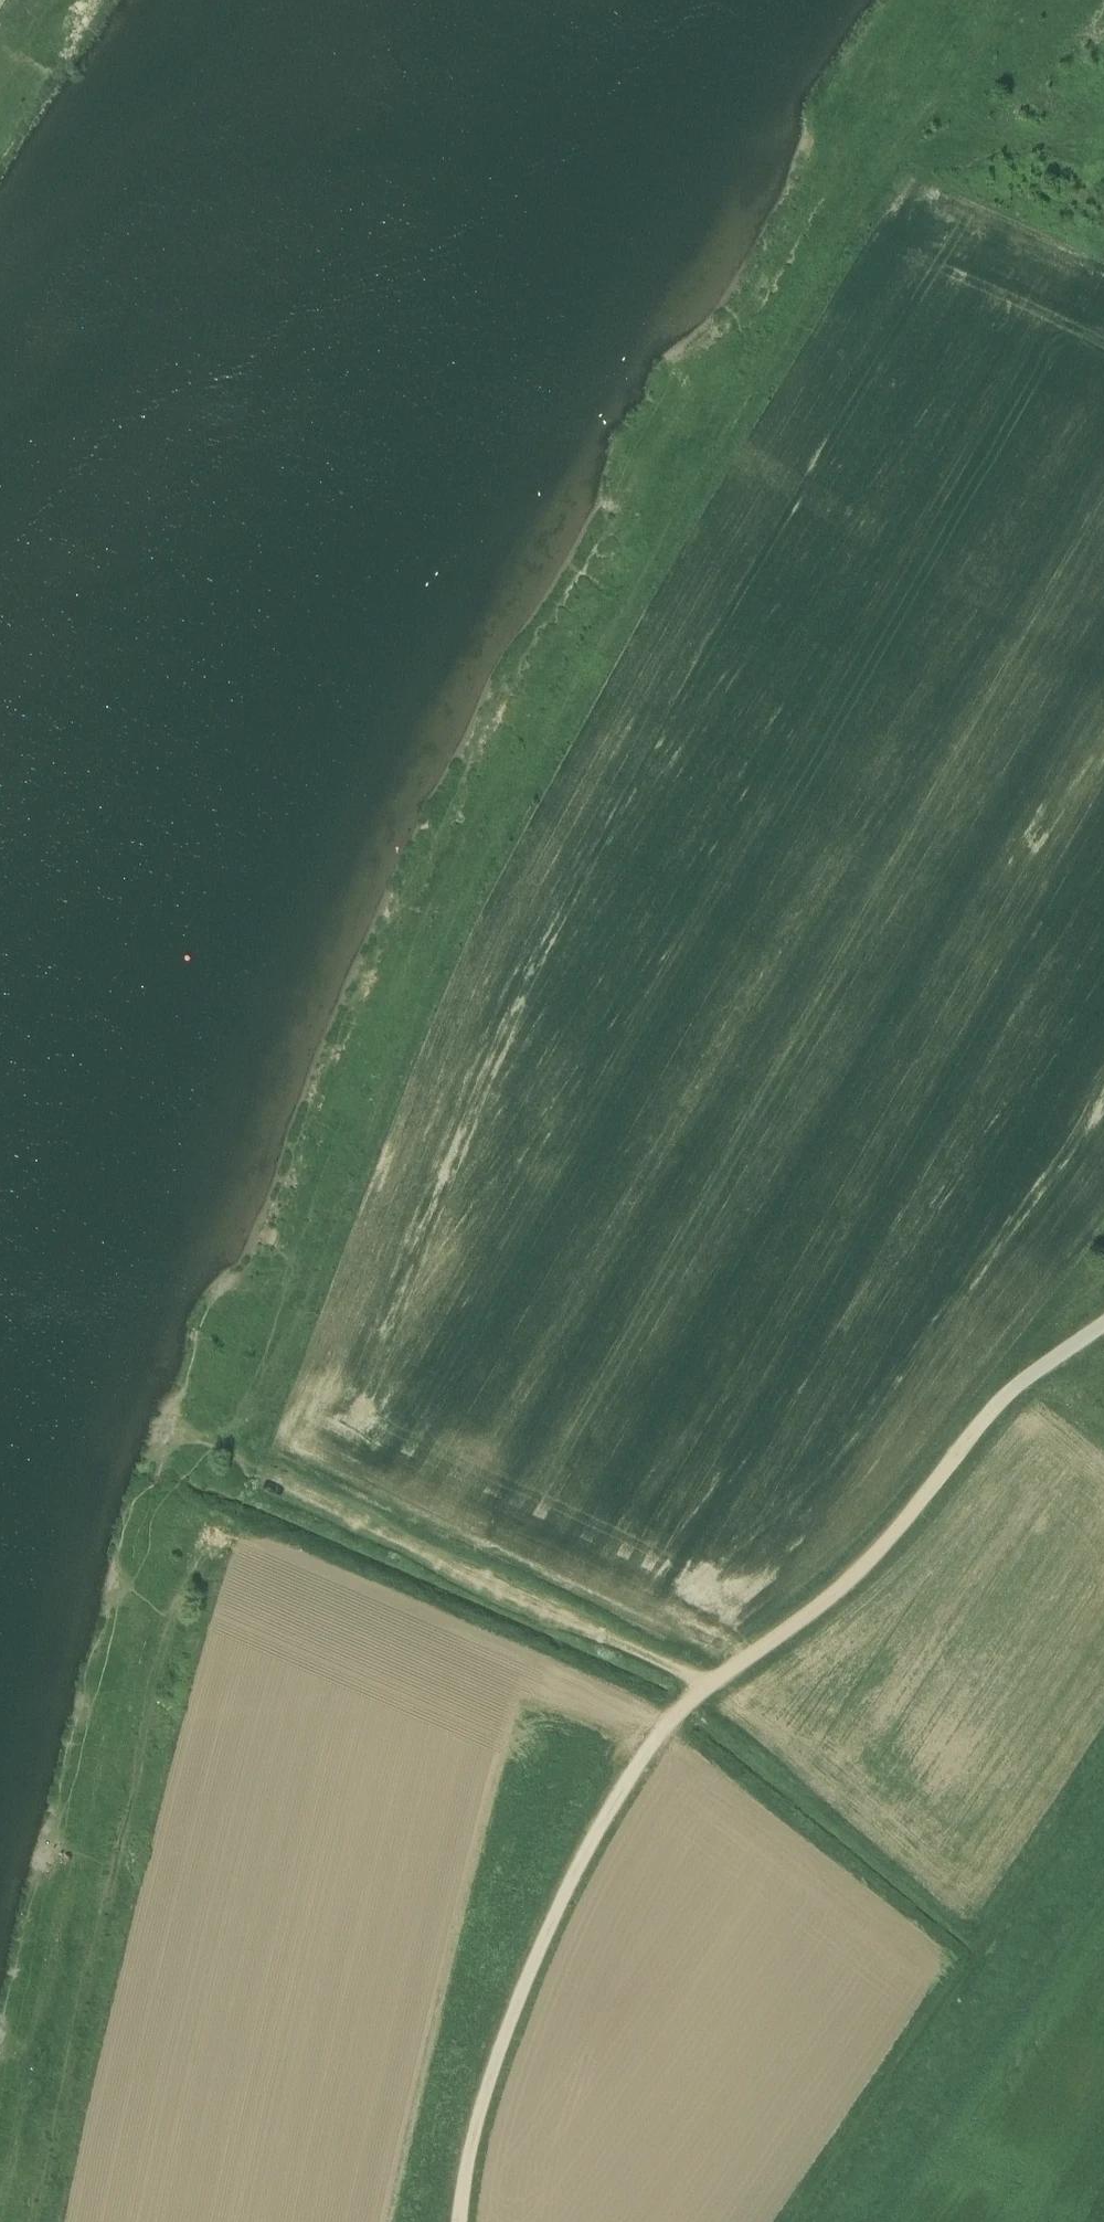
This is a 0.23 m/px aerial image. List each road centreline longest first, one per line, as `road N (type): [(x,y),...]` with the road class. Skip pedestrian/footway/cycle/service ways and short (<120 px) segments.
road 1 (track): [(460,2221),(494,2066),(526,1984),(609,1806),(655,1738),(709,1687),(830,1602),(884,1548),(998,1402),(1103,1326)]
road 2 (track): [(709,1687),(237,1457)]

